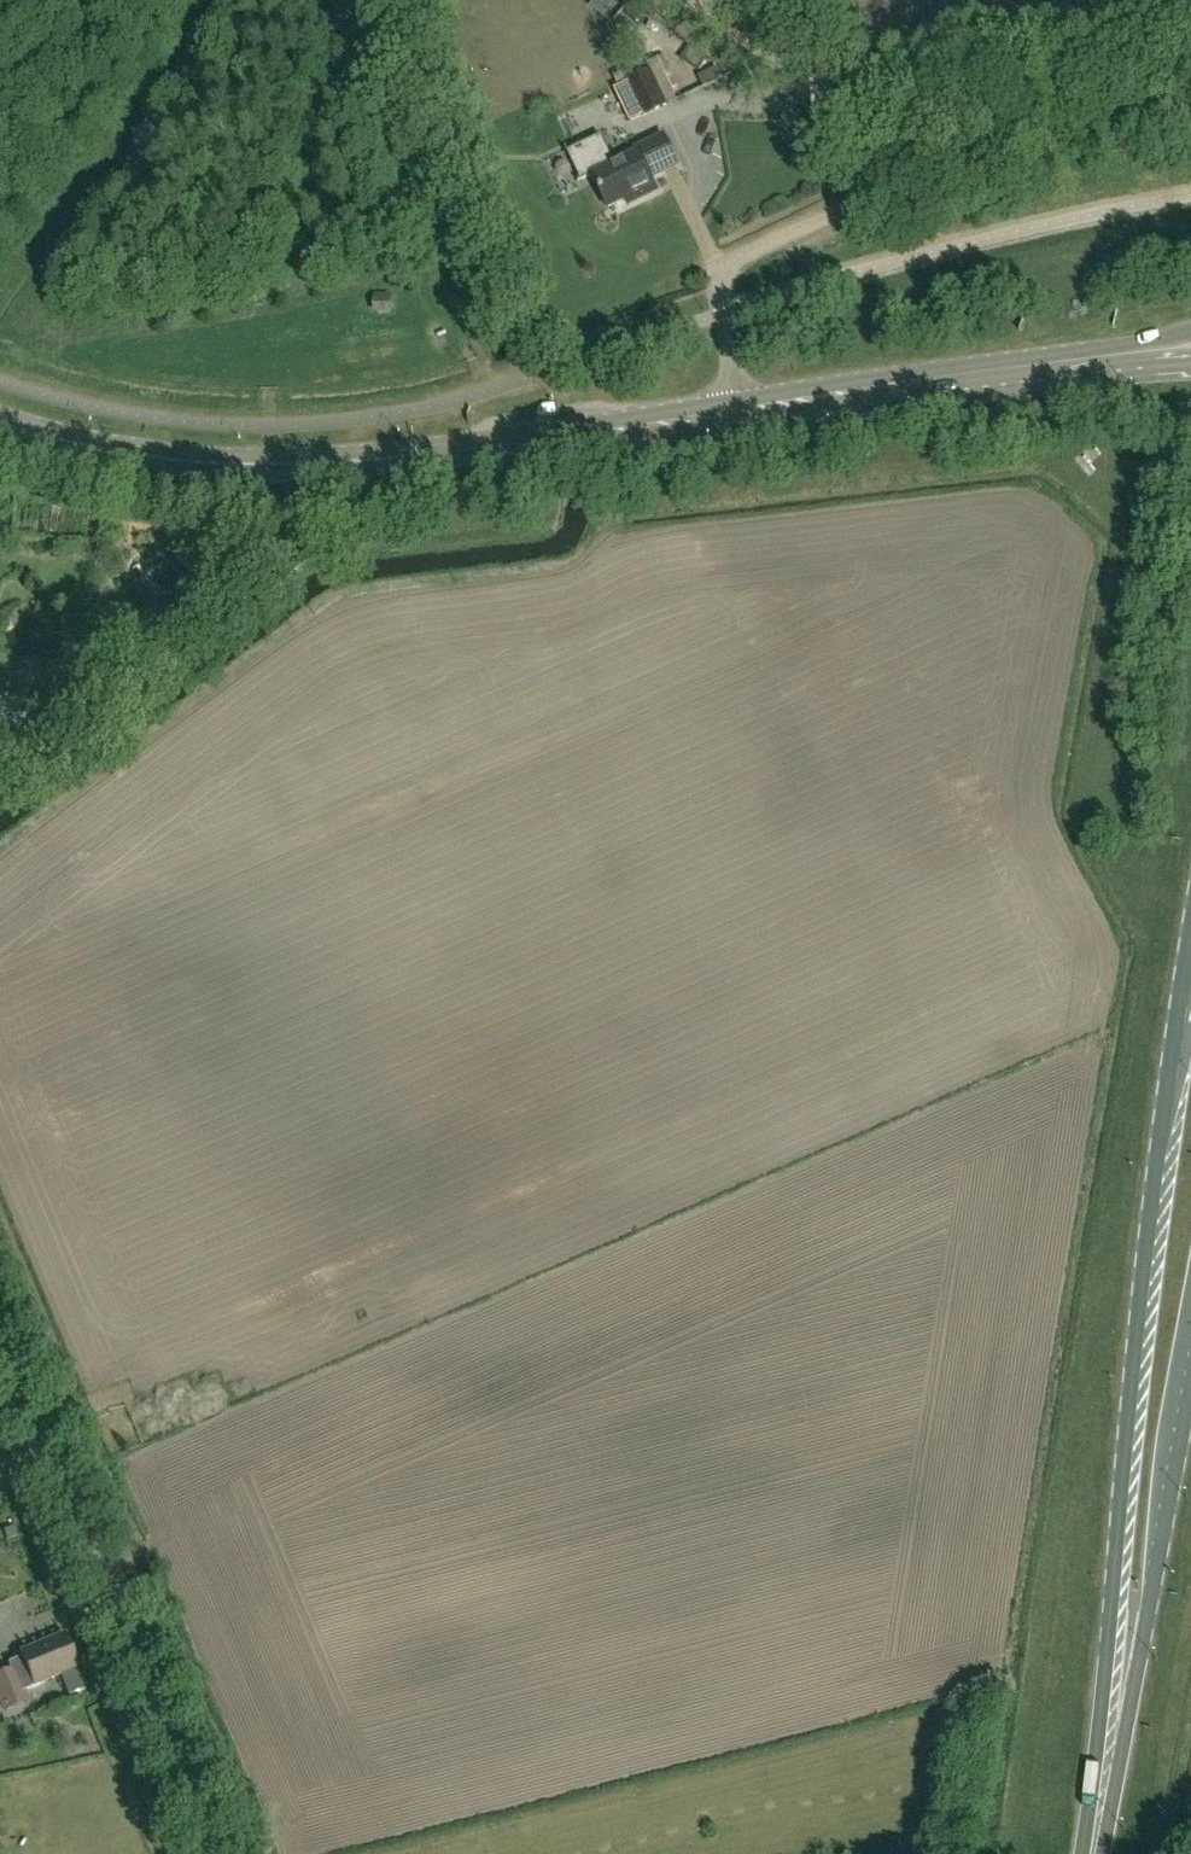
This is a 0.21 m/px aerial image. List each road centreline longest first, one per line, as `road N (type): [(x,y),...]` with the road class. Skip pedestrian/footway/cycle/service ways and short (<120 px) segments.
road 1 (primary): [(1190,986),(1140,1287),(1094,1853)]
road 2 (tertiary): [(733,414),(417,456),(255,467),(92,452),(0,421)]
road 3 (unclassified): [(214,1853),(0,1339)]
road 4 (primary): [(1095,1853),(1153,1577),(1190,1343)]
road 5 (unclassified): [(733,414),(720,282),(731,266),(866,201),(890,178),(896,128)]
road 6 (tertiary): [(866,396),(1190,356)]
road 7 (track): [(676,0),(894,149)]
road 8 (tertiary): [(866,396),(733,414)]

